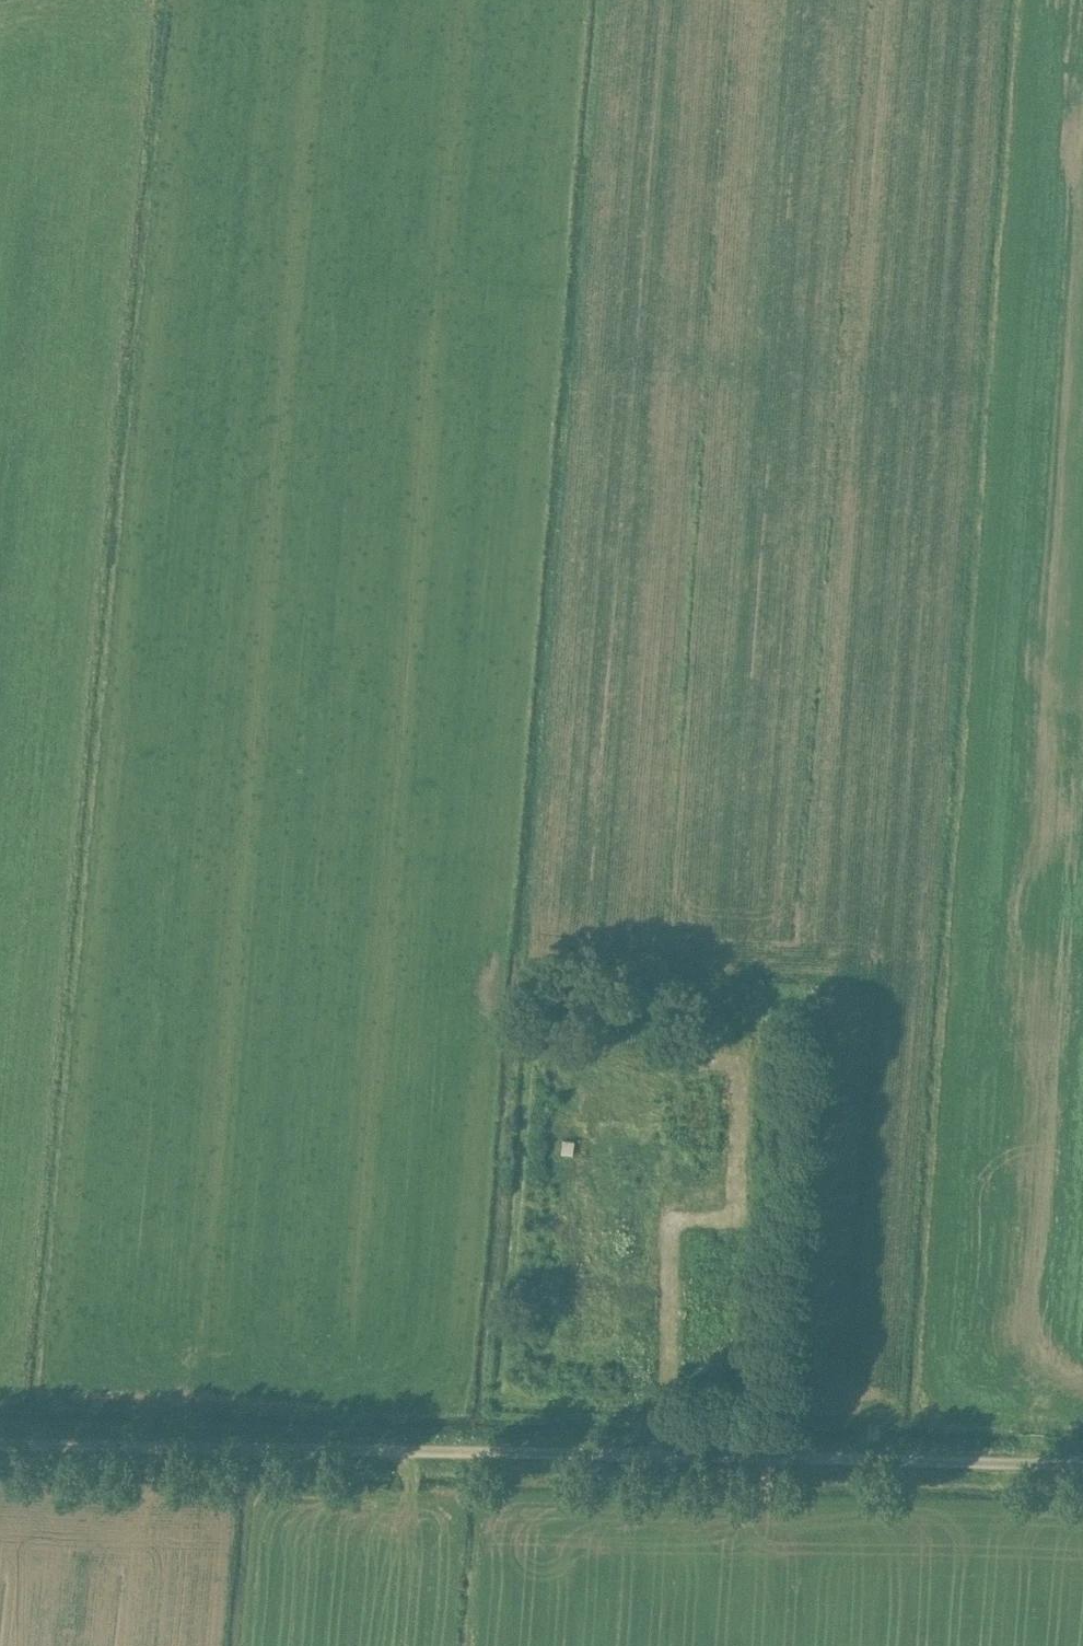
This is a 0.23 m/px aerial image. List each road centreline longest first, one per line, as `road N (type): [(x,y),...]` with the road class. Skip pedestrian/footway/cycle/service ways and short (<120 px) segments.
road 1 (unclassified): [(1082,1466),(0,1444)]

